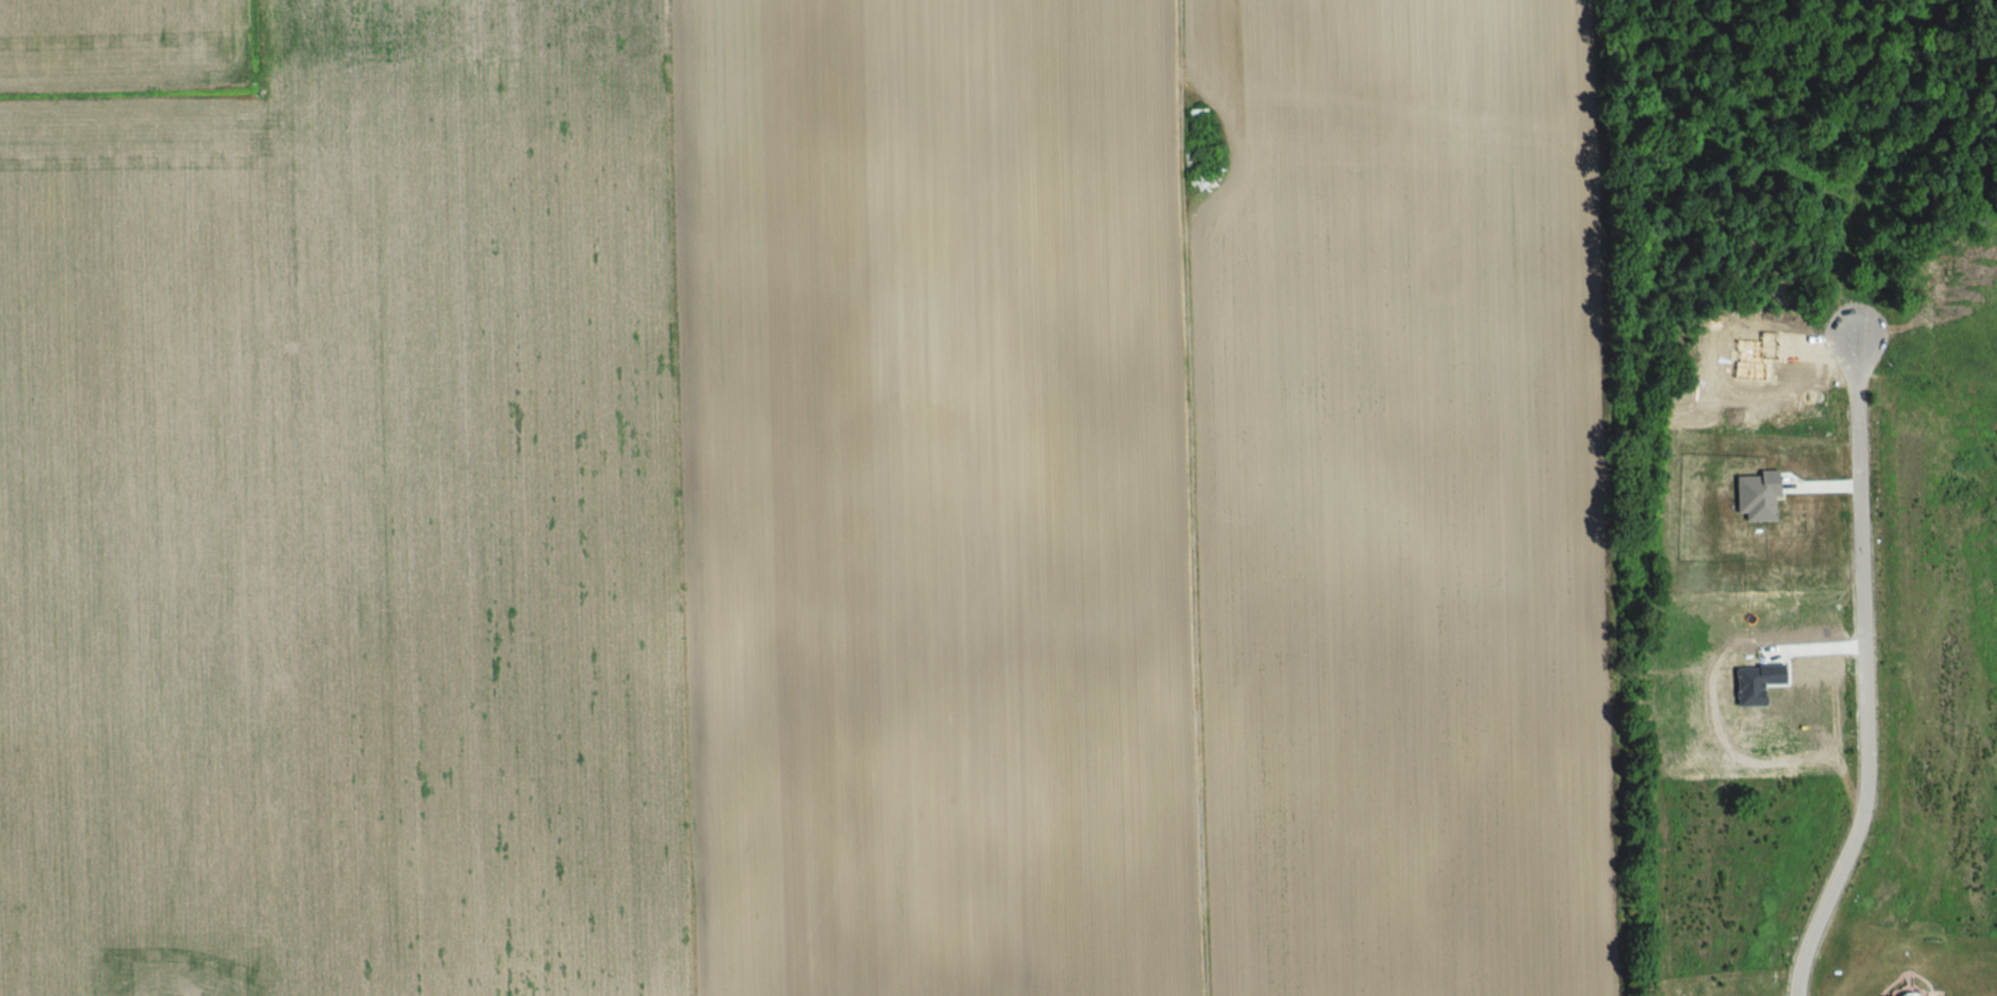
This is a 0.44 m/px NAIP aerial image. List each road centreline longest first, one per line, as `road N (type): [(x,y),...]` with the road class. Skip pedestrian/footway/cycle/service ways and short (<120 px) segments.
road 1 (residential): [(1856,342),(1867,806),(1799,995)]

